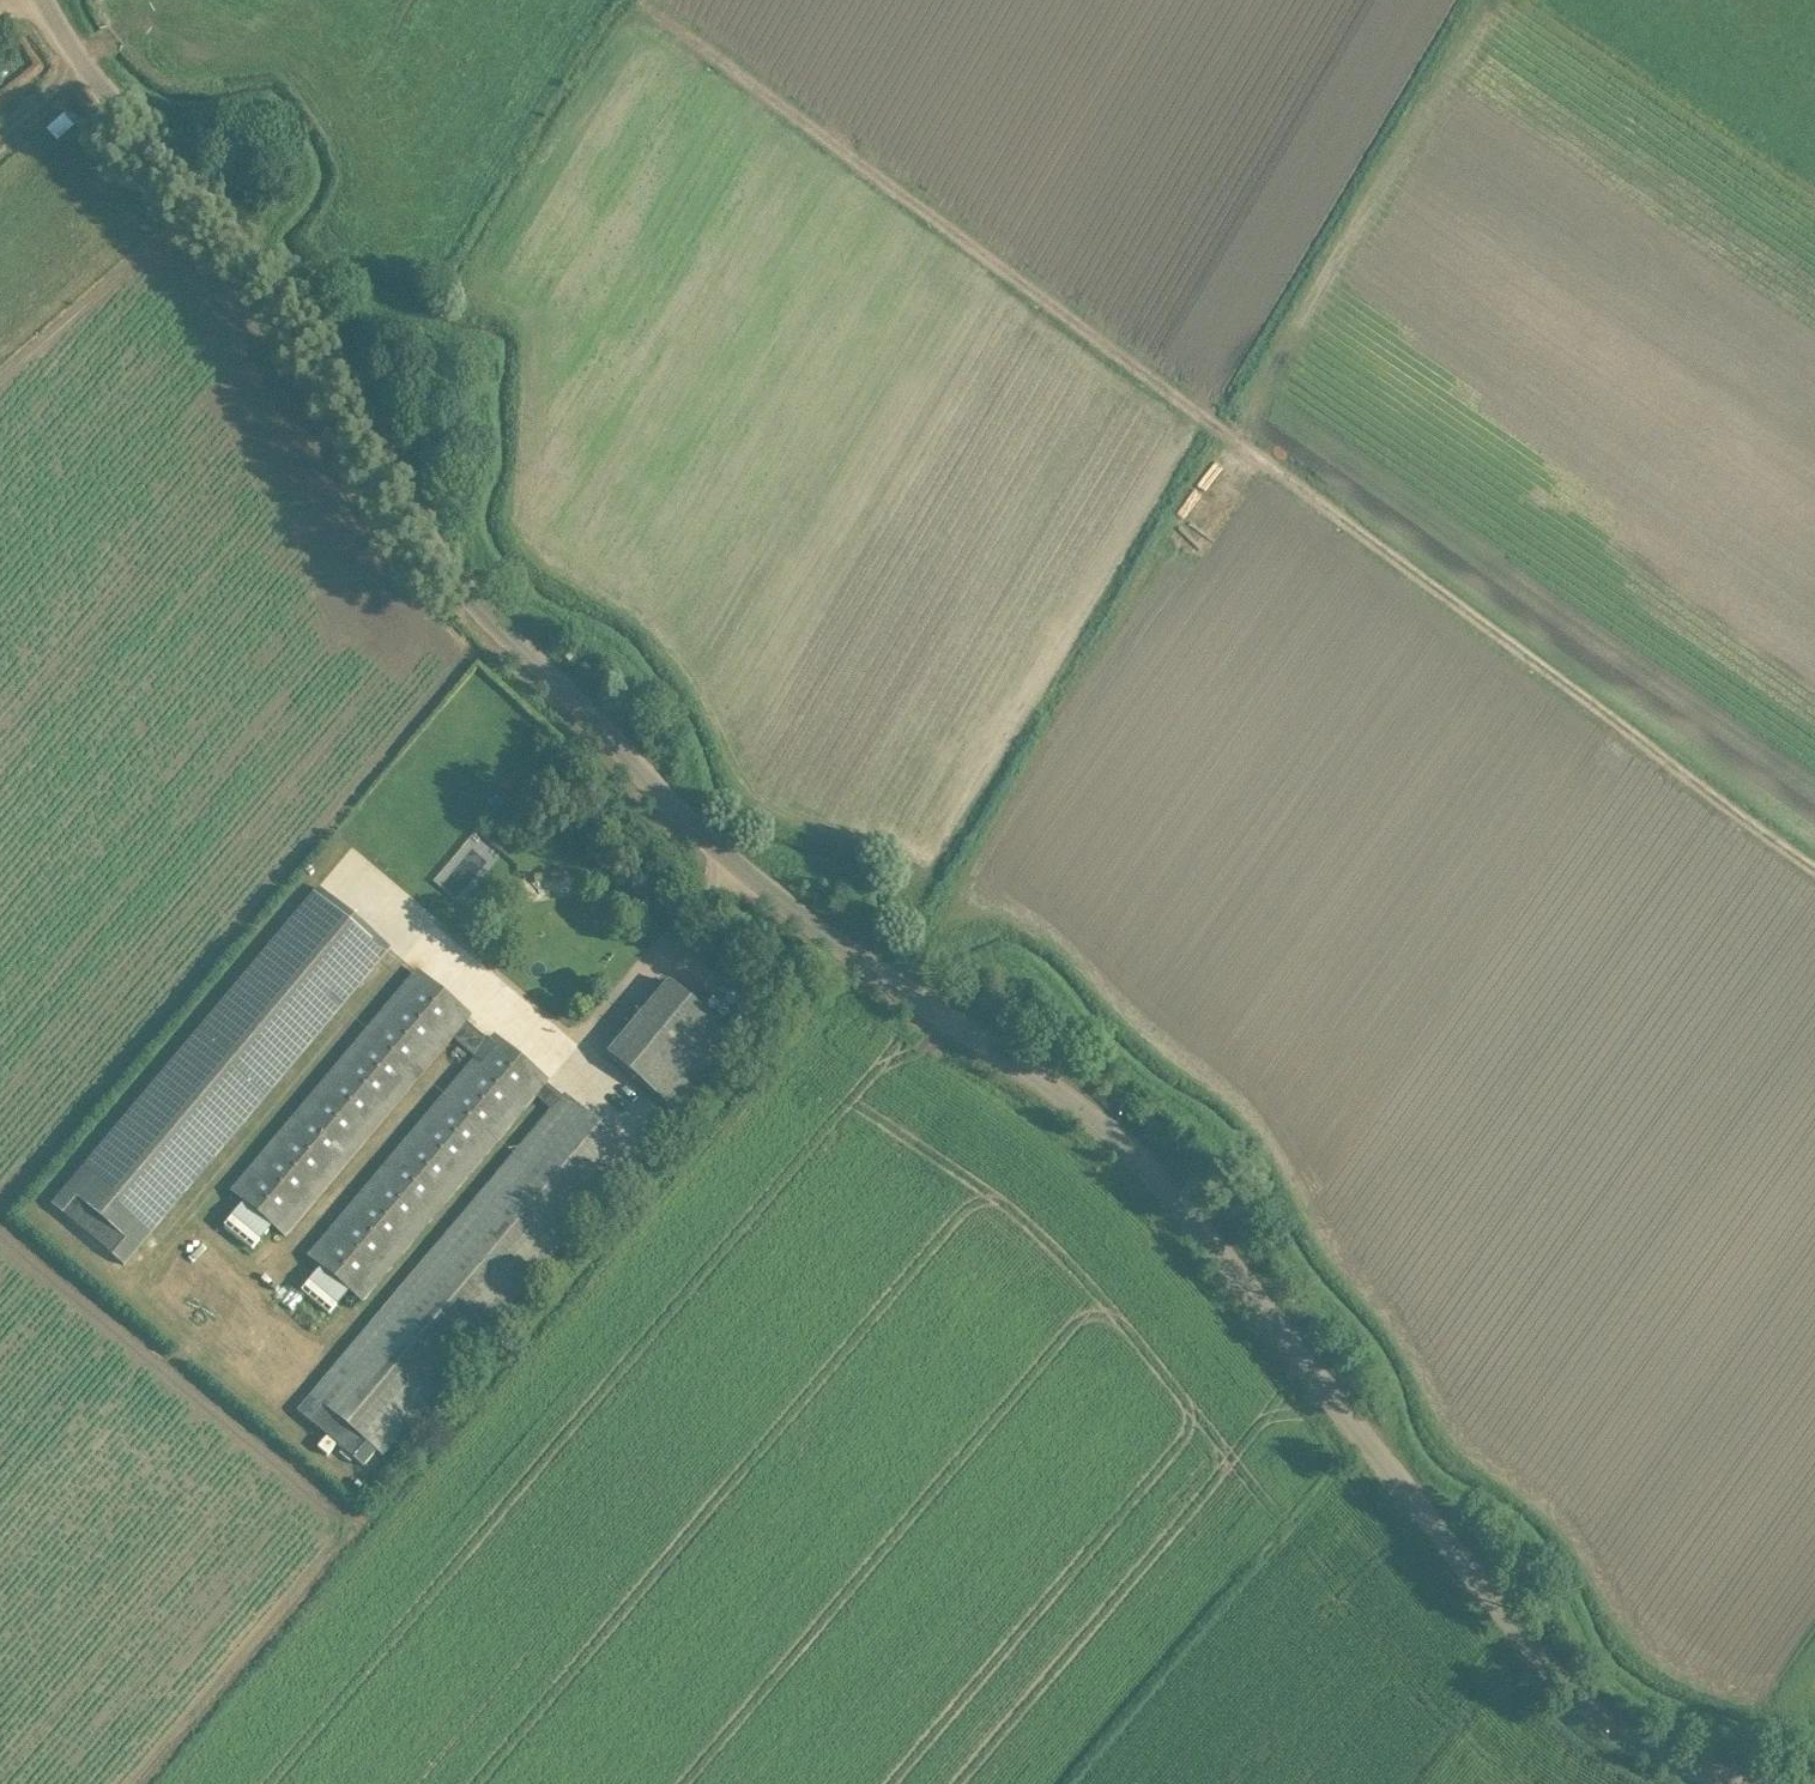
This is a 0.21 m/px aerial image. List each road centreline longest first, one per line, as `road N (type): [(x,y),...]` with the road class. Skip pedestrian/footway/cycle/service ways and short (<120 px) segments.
road 1 (unclassified): [(1751,1783),(1667,1757),(1601,1721),(1541,1658),(1138,1162),(1038,1078),(740,877),(435,566),(319,342),(44,0)]
road 2 (track): [(647,9),(1814,864)]

